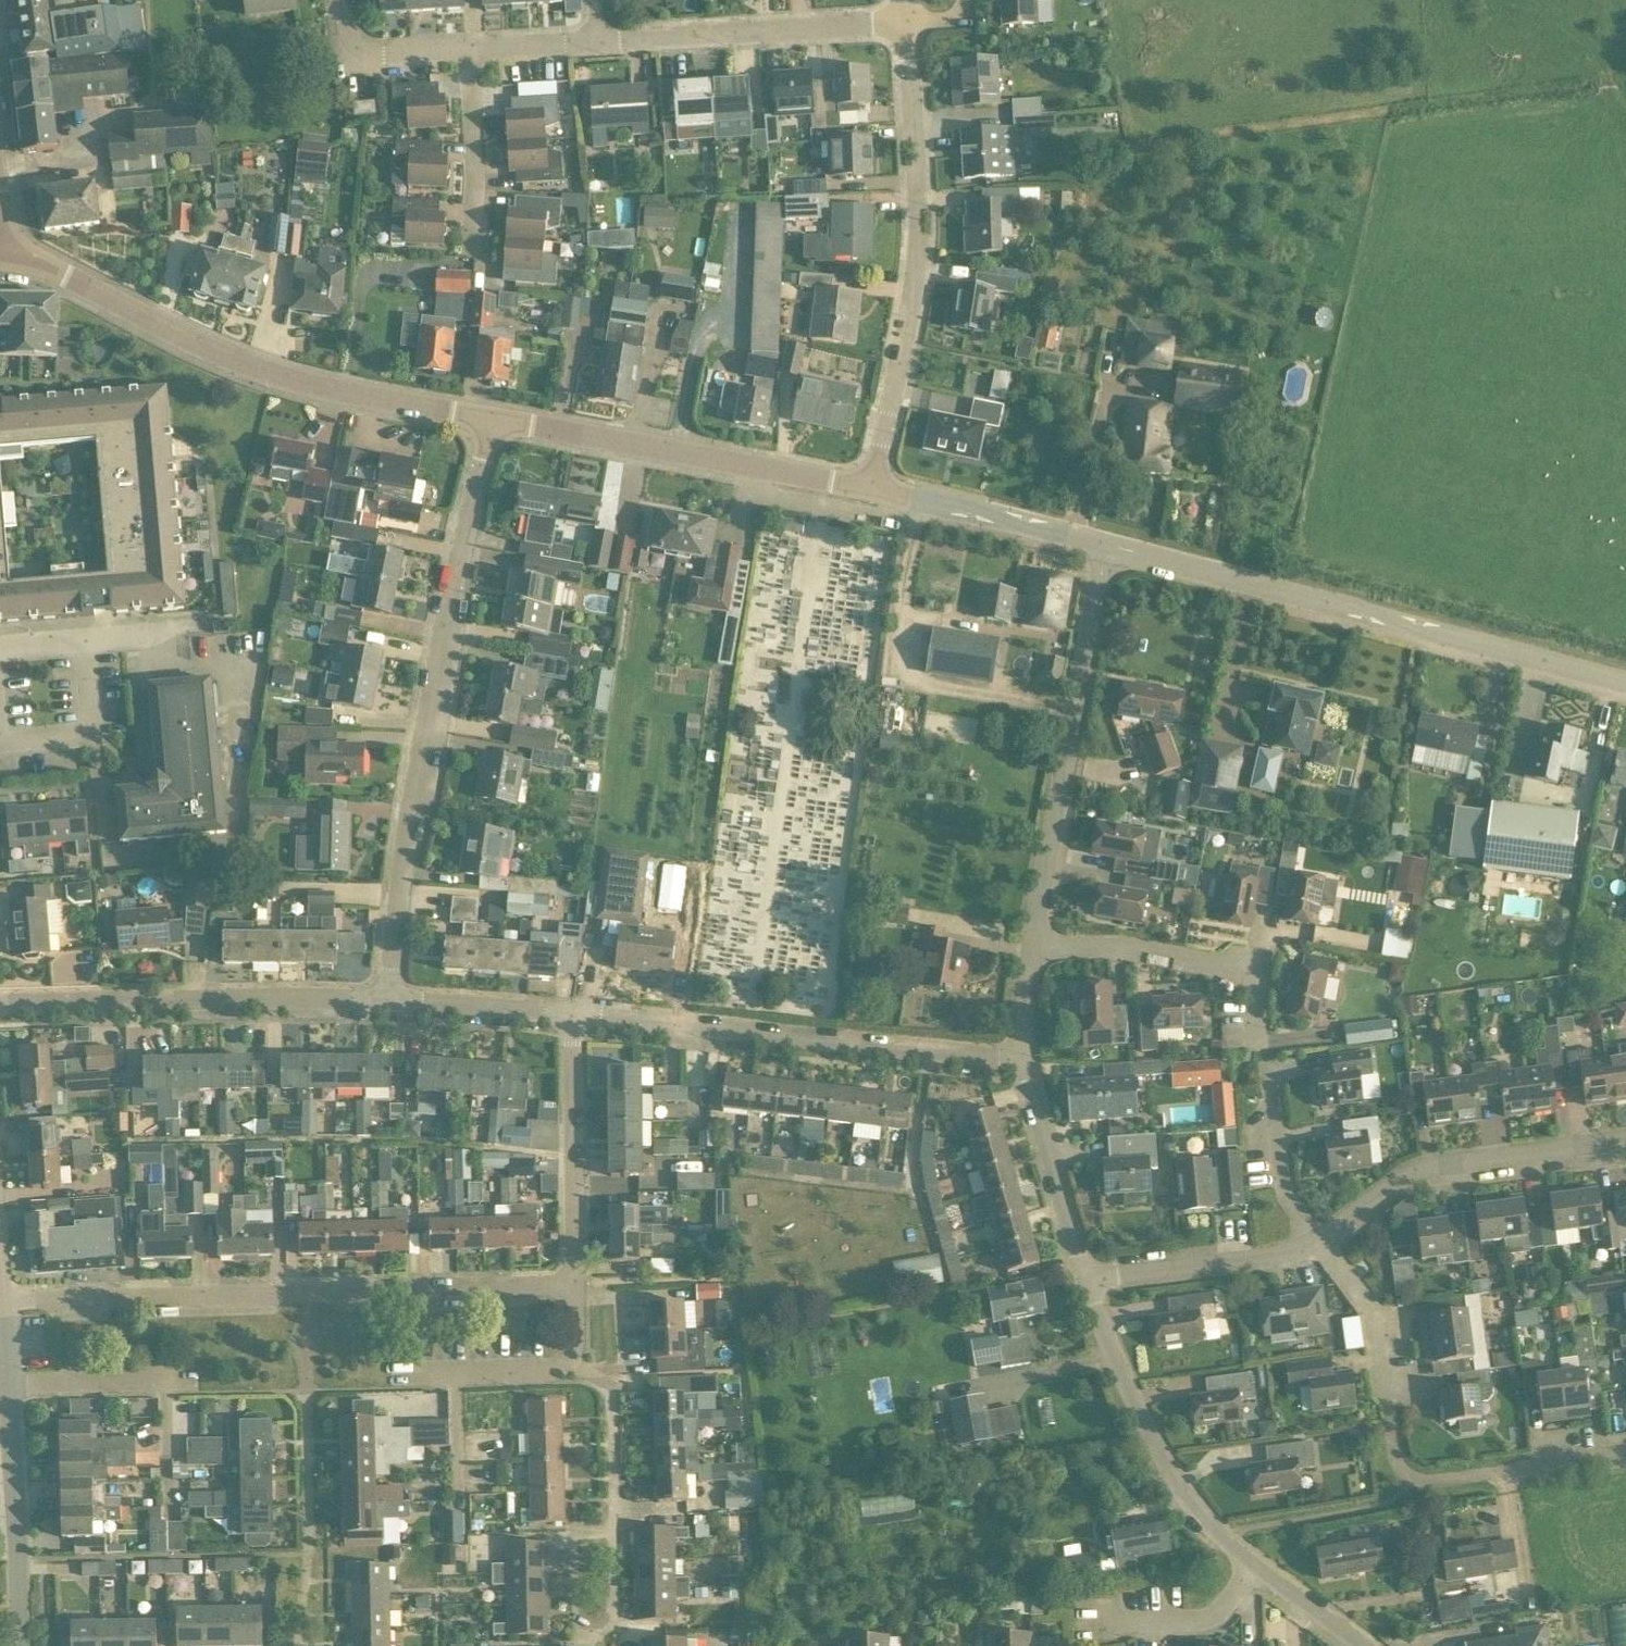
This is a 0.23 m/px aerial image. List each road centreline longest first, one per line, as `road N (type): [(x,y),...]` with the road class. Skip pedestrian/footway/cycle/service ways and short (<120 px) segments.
road 1 (residential): [(381,999),(399,855),(493,418)]
road 2 (tertiary): [(493,418),(254,369),(52,271),(11,242),(4,223)]
road 3 (tertiary): [(1625,685),(1106,541)]
road 4 (residential): [(1317,1239),(1375,1325),(1399,1462),(1415,1479),(1625,1455)]
road 5 (residential): [(874,490),(916,260),(905,23)]
road 6 (residential): [(1020,1058),(572,1015)]
road 7 (residential): [(1032,944),(1106,541)]
road 8 (tertiary): [(874,490),(493,418)]
road 9 (residential): [(381,999),(0,1005)]
road 10 (residential): [(298,1645),(309,1555),(304,1294)]
road 11 (residential): [(1254,1567),(1185,1499),(1122,1382),(1087,1280)]
road 12 (residential): [(1625,1138),(1422,1166),(1317,1239)]
road 13 (residential): [(601,40),(905,23)]
road 14 (residential): [(0,1300),(304,1294)]
road 15 (residential): [(460,1489),(459,1371),(550,1370),(567,1359),(575,1286)]
road 16 (residential): [(1263,1046),(1251,973),(1120,945),(1032,944)]
road 17 (residential): [(304,1294),(575,1286)]
road 18 (residential): [(575,1286),(572,1015)]
road 19 (residential): [(5,1382),(163,1380),(166,1487)]
road 20 (residential): [(20,1645),(5,1382)]
road 21 (tertiary): [(1106,541),(874,490)]
road 22 (residential): [(1087,1280),(1285,1254),(1317,1239)]
road 23 (residential): [(1087,1280),(1020,1058)]
road 24 (residential): [(478,247),(469,50)]
road 25 (residential): [(572,1015),(381,999)]
road 26 (residential): [(1317,1239),(1287,1198),(1268,1075)]
road 27 (residential): [(1106,1629),(1204,1623),(1254,1567)]
road 28 (residential): [(469,50),(601,40)]
road 29 (residential): [(1358,1645),(1254,1567)]

